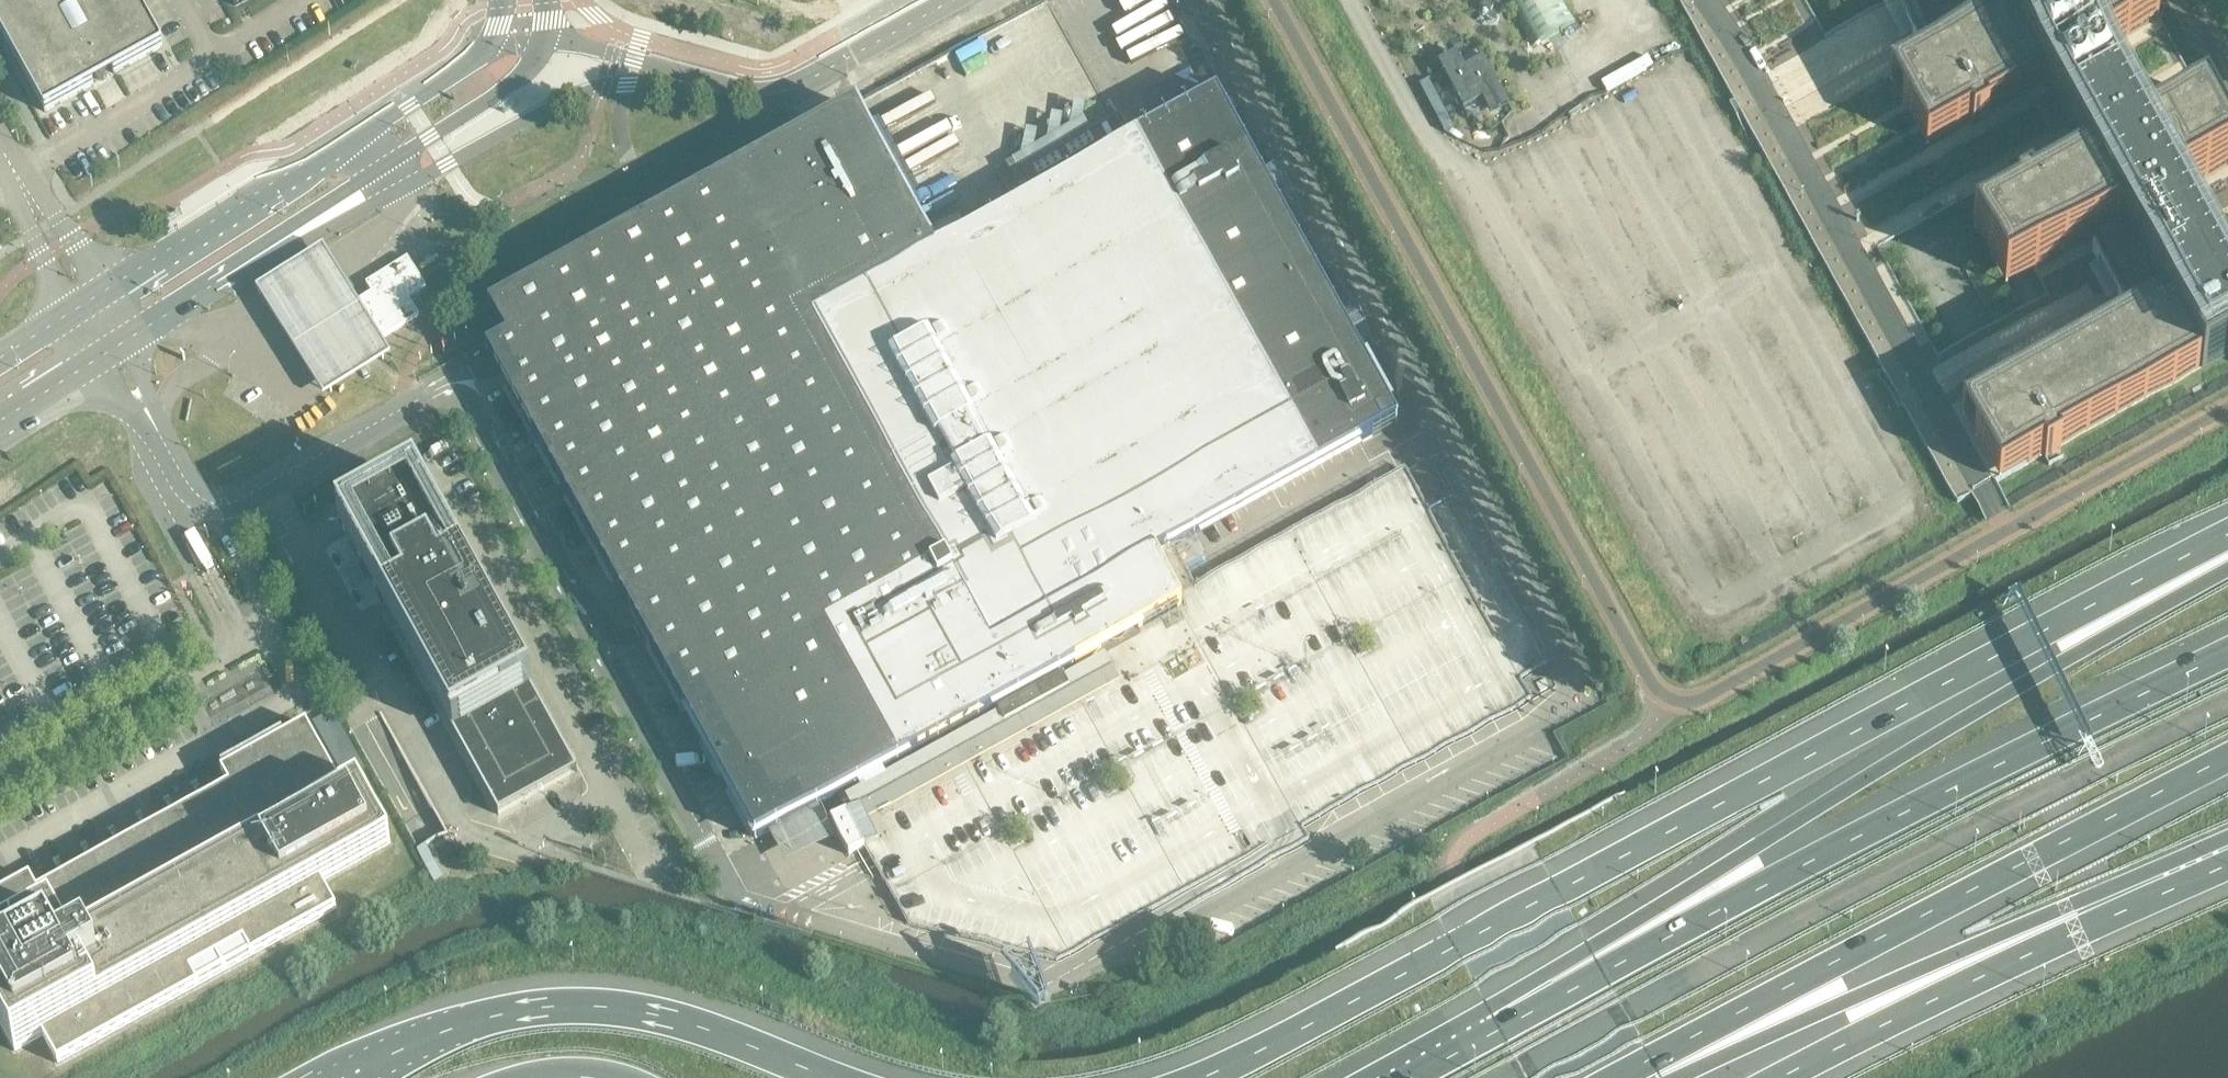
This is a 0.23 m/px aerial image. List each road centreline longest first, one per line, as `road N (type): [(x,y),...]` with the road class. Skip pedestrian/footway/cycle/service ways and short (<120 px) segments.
road 1 (unclassified): [(1274,0),(1651,682),(1677,702),(1707,697),(2227,408)]
road 2 (motorway): [(2227,536),(1201,1077)]
road 3 (motorway): [(2227,570),(1589,947),(1500,1029)]
road 4 (motorway): [(2227,653),(1932,798),(1500,1029)]
road 5 (motorway): [(1502,1077),(2227,706)]
road 6 (motorway): [(1613,1077),(2227,758)]
road 7 (motorway): [(1677,1077),(2227,836)]
road 8 (unclassified): [(214,284),(240,278),(581,93),(703,85)]
road 9 (motorway): [(833,1077),(689,1023),(589,1005),(477,1021),(405,1045),(345,1077)]
road 10 (motorway): [(1779,1077),(2227,864)]
road 11 (tertiary): [(481,55),(101,297)]
road 12 (tertiary): [(214,284),(232,263),(503,89),(532,63),(543,38)]
road 13 (unclassified): [(181,473),(201,498),(230,504),(427,395)]
road 14 (unclassified): [(703,85),(746,94),(795,87),(953,0)]
road 15 (unclassified): [(703,85),(676,69),(543,38)]
road 16 (unclassified): [(16,174),(14,204),(63,322)]
road 17 (unclassified): [(101,297),(41,189),(16,174)]
road 18 (unclassified): [(181,473),(183,459),(124,341)]
road 19 (unclassified): [(89,364),(181,473)]

